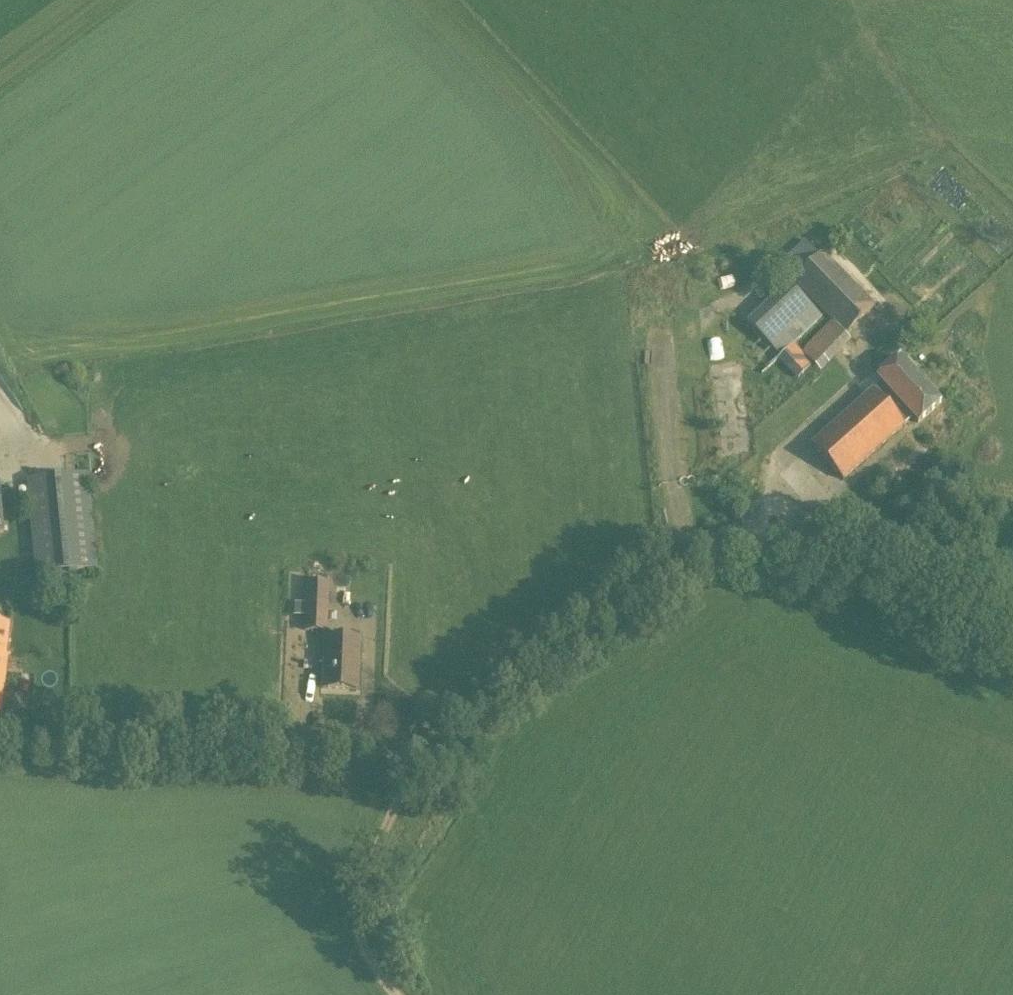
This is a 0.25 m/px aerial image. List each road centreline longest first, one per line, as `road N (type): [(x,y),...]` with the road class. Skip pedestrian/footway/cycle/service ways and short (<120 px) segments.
road 1 (unclassified): [(406,755),(467,735),(661,578),(731,547),(804,559),(1012,652)]
road 2 (unclassified): [(0,742),(406,755)]
road 3 (unclassified): [(398,994),(359,938),(353,904),(400,798),(406,755)]

